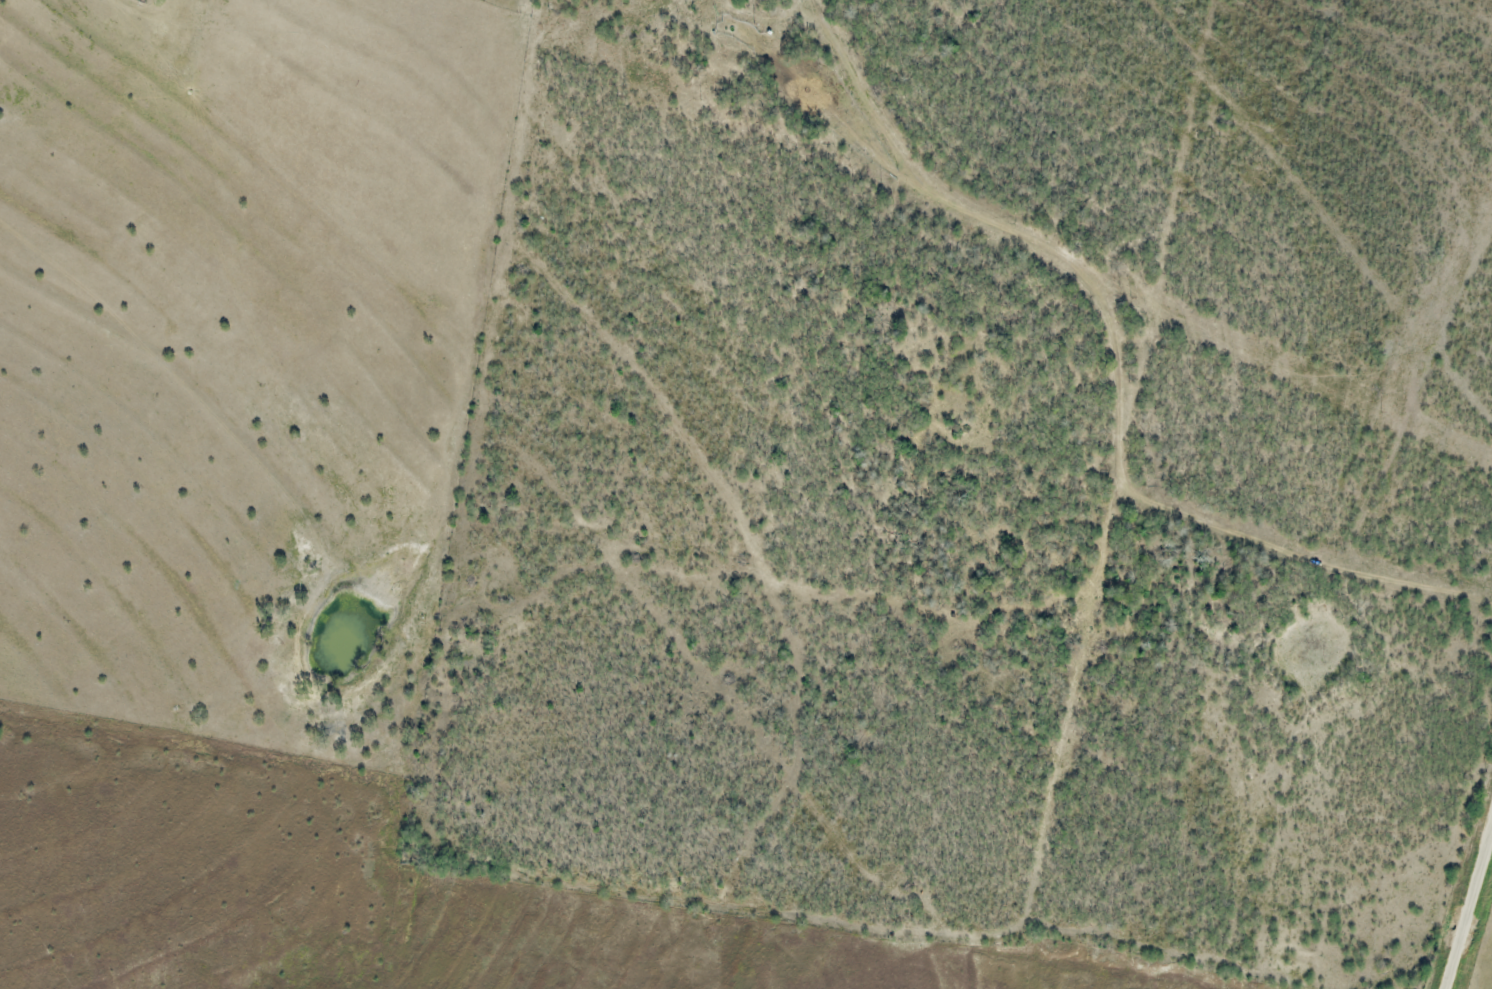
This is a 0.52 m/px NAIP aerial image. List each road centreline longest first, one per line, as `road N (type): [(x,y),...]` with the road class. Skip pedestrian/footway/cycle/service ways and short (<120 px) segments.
road 1 (residential): [(1448,988),(1491,840)]

